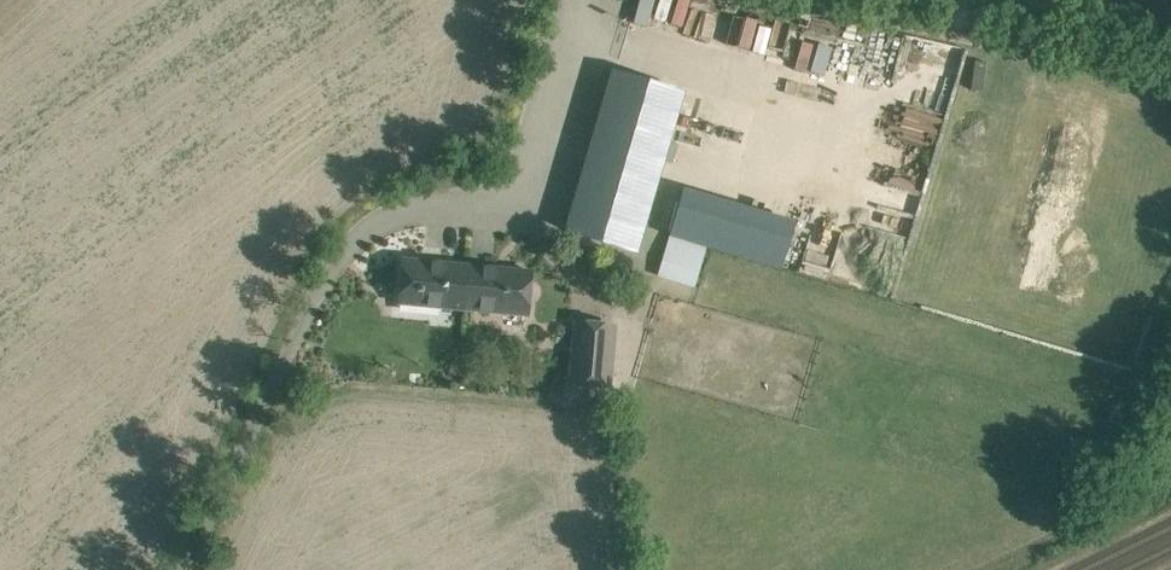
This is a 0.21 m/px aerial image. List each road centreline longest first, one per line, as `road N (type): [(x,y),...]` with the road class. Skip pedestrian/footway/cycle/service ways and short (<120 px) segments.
road 1 (unclassified): [(159,569),(282,351)]

